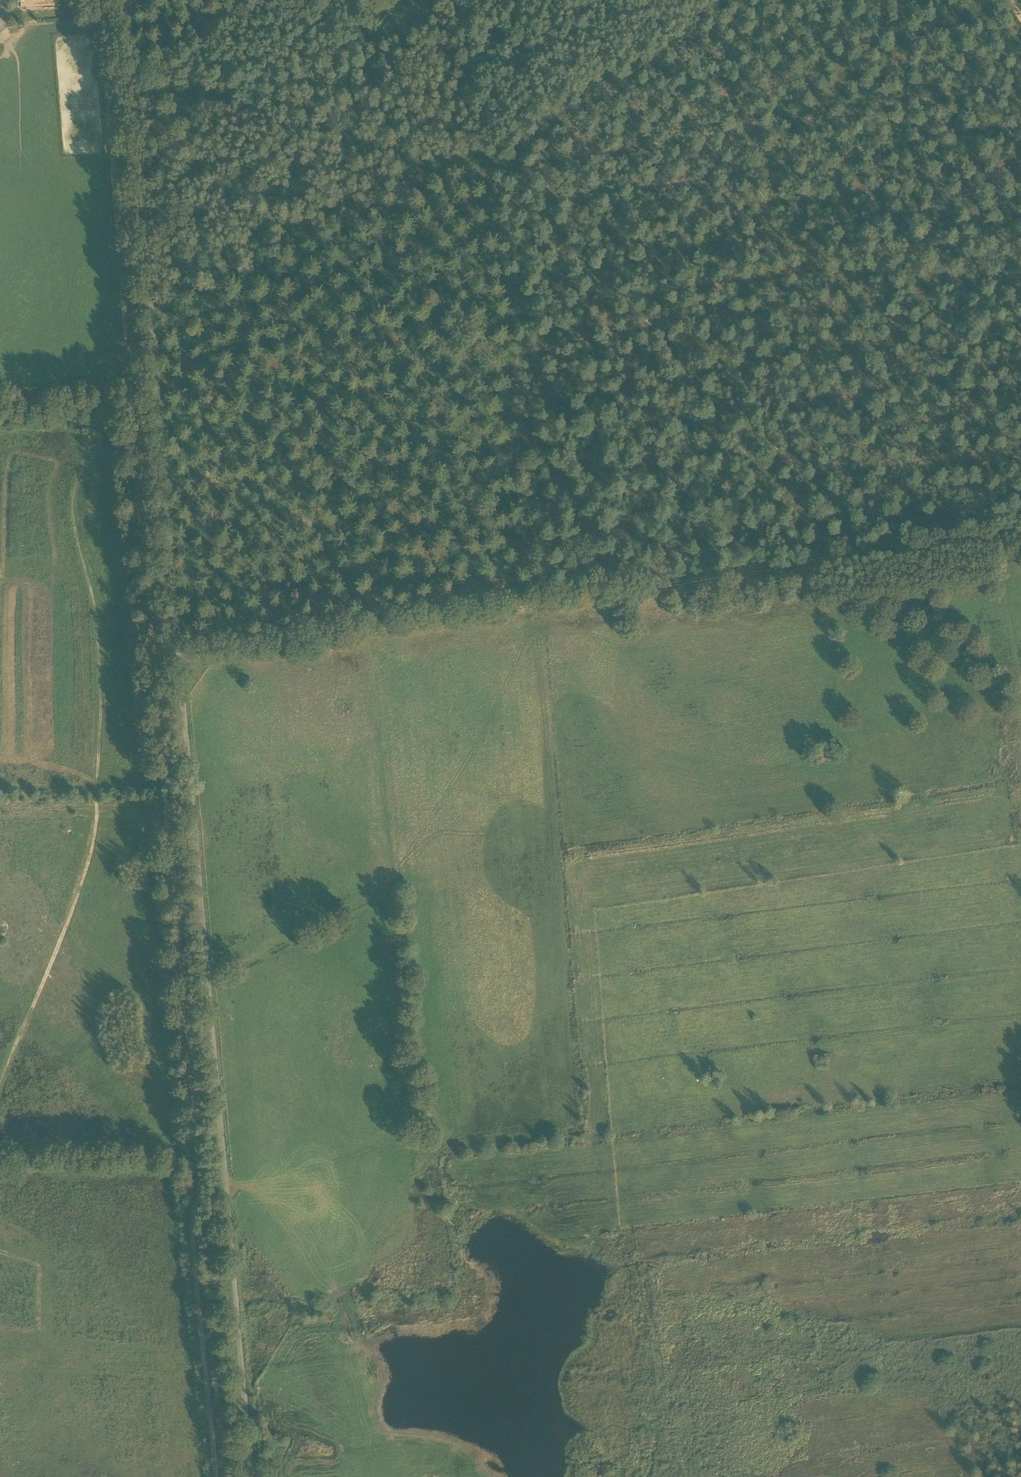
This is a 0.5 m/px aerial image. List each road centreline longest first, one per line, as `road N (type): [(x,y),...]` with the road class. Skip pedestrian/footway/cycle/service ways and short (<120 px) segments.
road 1 (track): [(1020,531),(179,661)]
road 2 (track): [(179,661),(249,1476)]
road 3 (track): [(216,1476),(191,1280),(199,1173),(194,1066),(166,806)]
road 4 (track): [(129,384),(99,17)]
road 5 (track): [(156,379),(179,661)]
road 6 (track): [(152,664),(132,407)]
road 7 (track): [(166,806),(152,664)]
road 8 (track): [(129,384),(0,387)]
road 9 (track): [(128,1161),(0,1158)]

